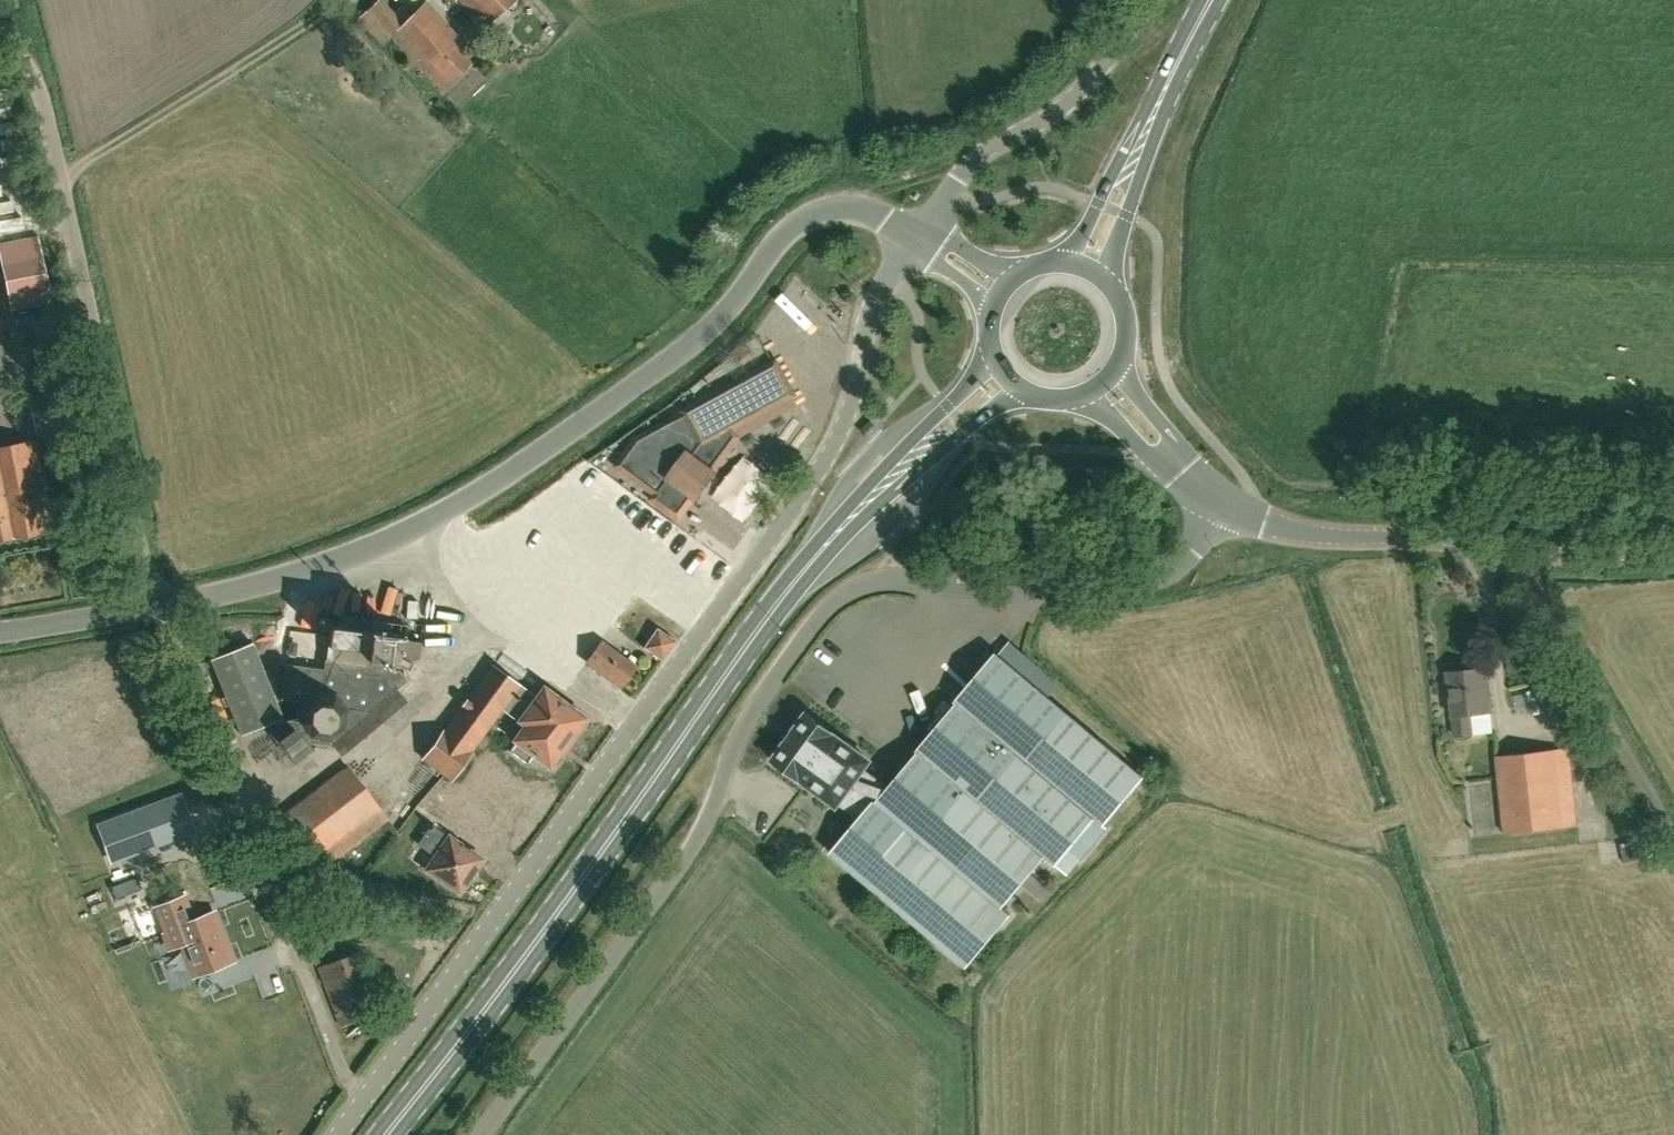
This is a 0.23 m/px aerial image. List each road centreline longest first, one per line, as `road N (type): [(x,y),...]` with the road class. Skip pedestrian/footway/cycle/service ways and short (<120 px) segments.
road 1 (unclassified): [(339,1134),(819,472),(849,411),(865,319),(916,238)]
road 2 (unclassified): [(482,1134),(703,831),(746,719),(821,617),(883,582),(1031,591),(1151,584),(1175,571),(1226,514)]
road 3 (tertiary): [(163,608),(321,568),(441,519),(708,332),(766,255),(803,221),(845,209),(916,238)]
road 4 (unclassified): [(163,608),(40,93),(25,62),(0,39)]
road 5 (primary): [(384,1134),(731,669)]
road 6 (primary): [(990,354),(781,585),(731,669)]
road 7 (primary): [(731,669),(836,546),(939,452),(1021,391)]
road 8 (unclassified): [(1673,830),(1511,551)]
road 9 (tertiary): [(1511,551),(1305,532),(1226,514)]
road 10 (unclassified): [(916,238),(978,154),(1076,98),(1118,44)]
road 11 (primary): [(1102,282),(1185,44)]
road 12 (primary): [(1185,44),(1066,264)]
road 13 (tertiary): [(0,636),(163,608)]
road 14 (tertiary): [(1673,554),(1593,559),(1511,551)]

